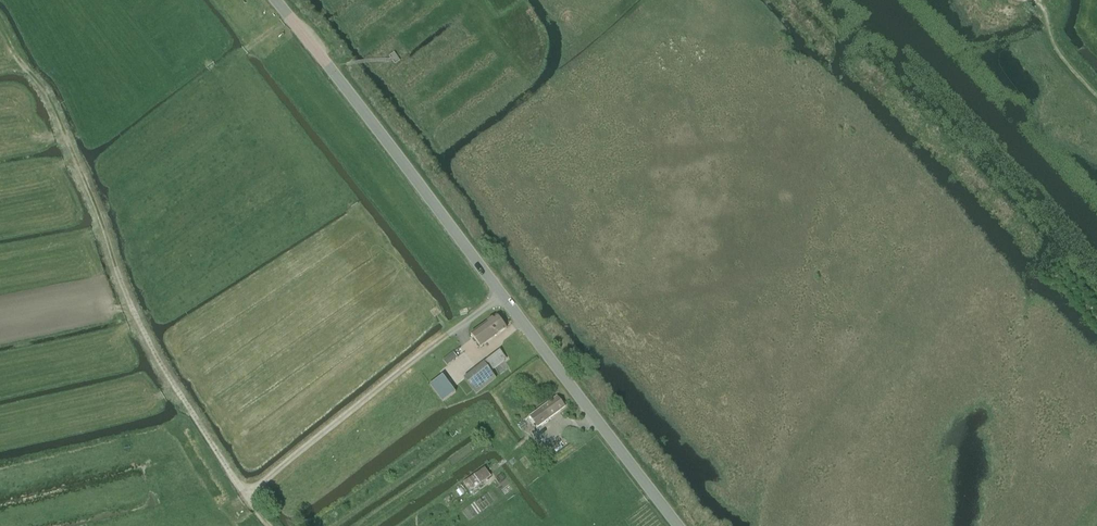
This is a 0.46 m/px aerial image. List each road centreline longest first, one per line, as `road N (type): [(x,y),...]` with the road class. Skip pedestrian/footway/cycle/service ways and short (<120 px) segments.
road 1 (tertiary): [(679,525),(272,0)]
road 2 (track): [(270,525),(166,377),(48,98),(26,72)]

